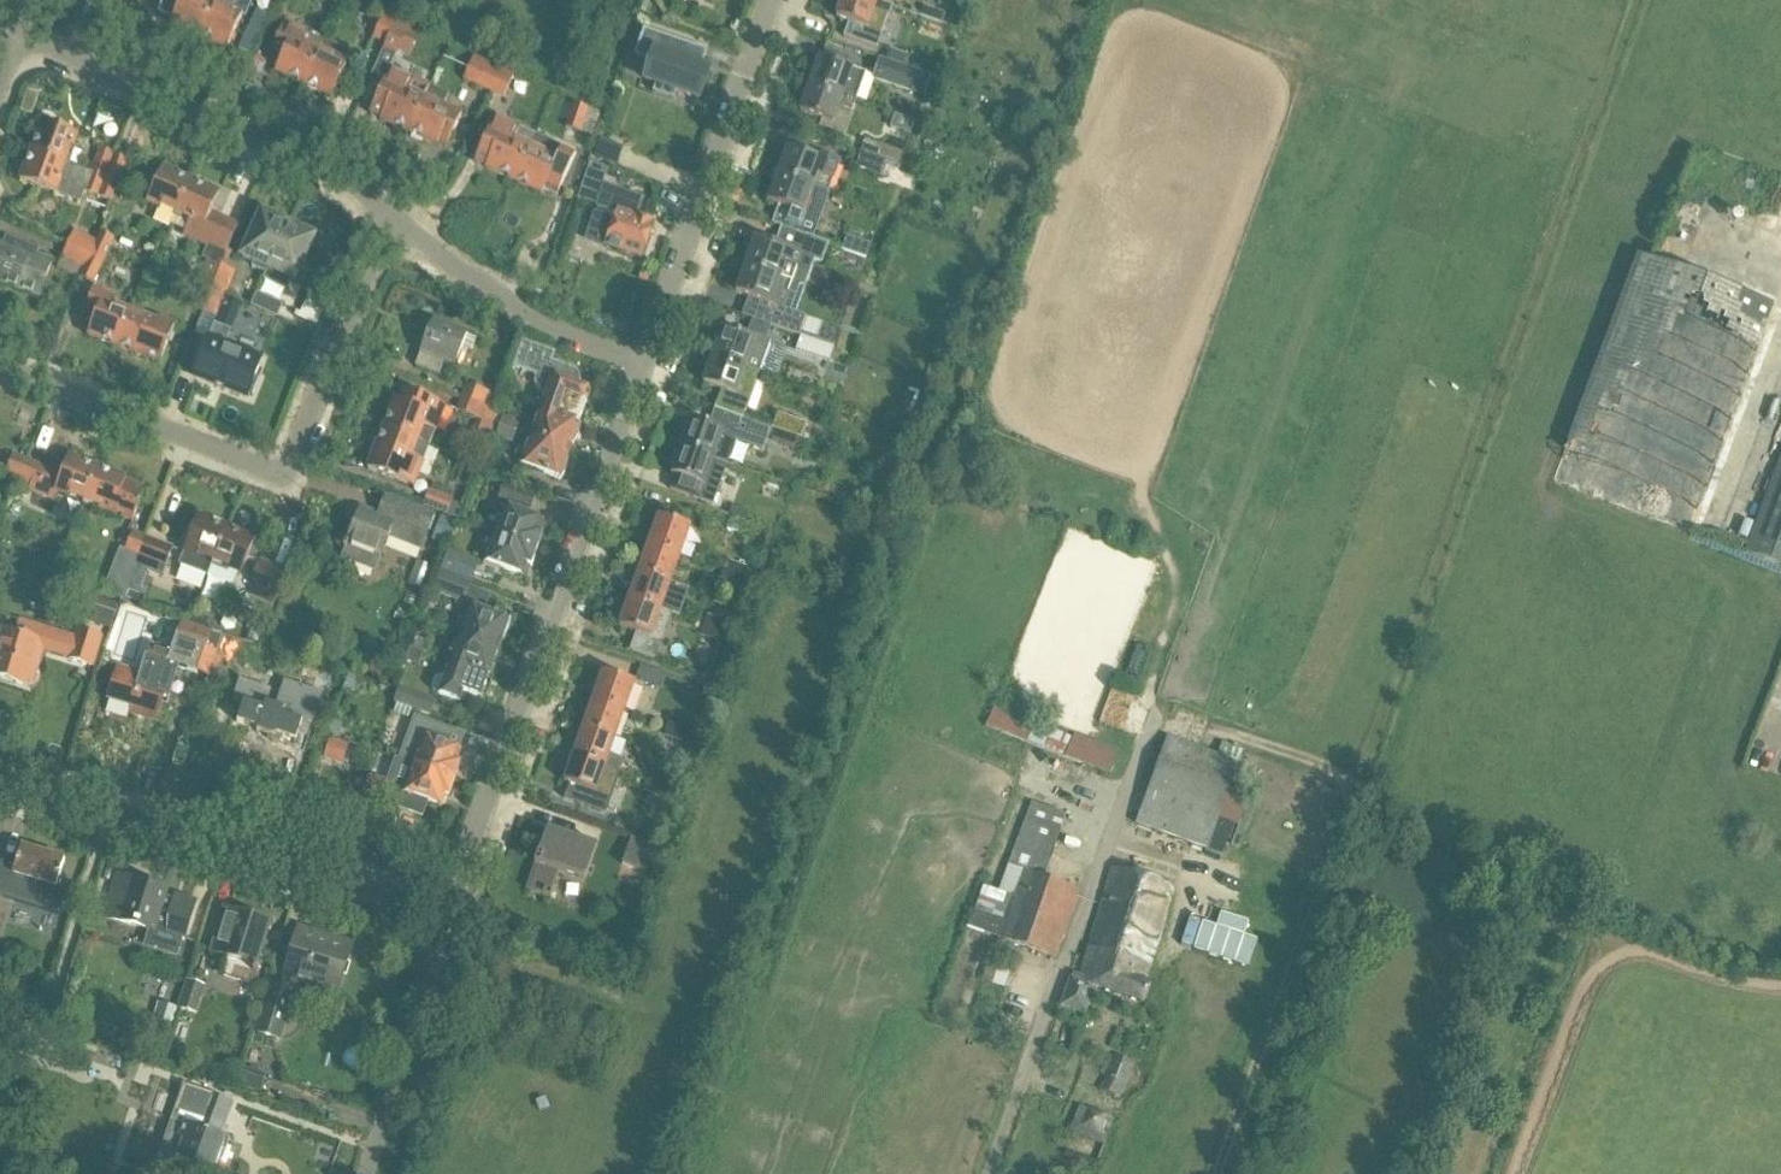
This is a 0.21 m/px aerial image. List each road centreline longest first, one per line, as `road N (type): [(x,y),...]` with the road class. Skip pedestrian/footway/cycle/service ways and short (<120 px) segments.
road 1 (residential): [(447,918),(642,362)]
road 2 (residential): [(0,364),(268,467),(283,466),(392,217)]
road 3 (residential): [(447,918),(0,779)]
road 4 (residential): [(392,217),(340,180),(18,32)]
road 5 (residential): [(642,362),(772,0)]
road 6 (residential): [(642,362),(549,326),(392,217)]
road 7 (residential): [(363,1173),(447,918)]

